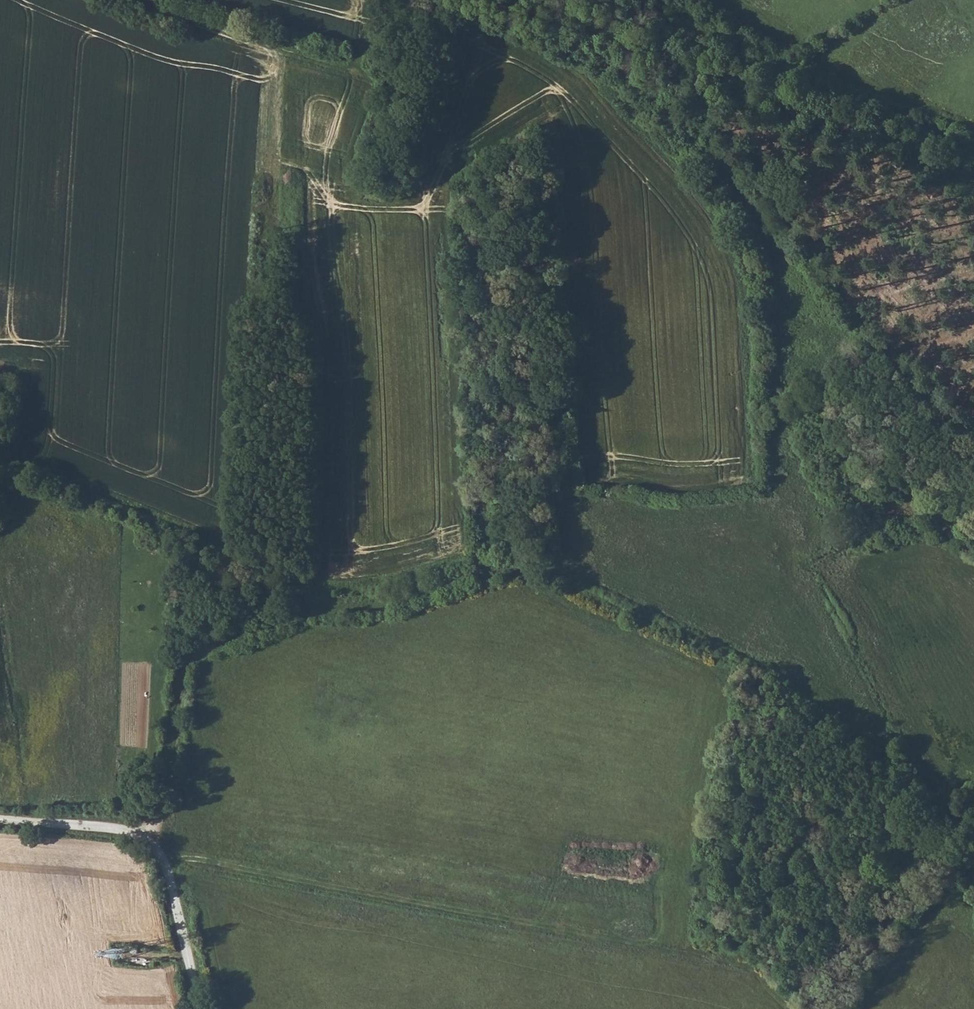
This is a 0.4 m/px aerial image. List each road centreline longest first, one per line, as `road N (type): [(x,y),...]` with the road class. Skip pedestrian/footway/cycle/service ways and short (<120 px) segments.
road 1 (track): [(339,174),(364,97),(355,78),(134,0)]
road 2 (track): [(0,820),(159,841),(199,1008)]

